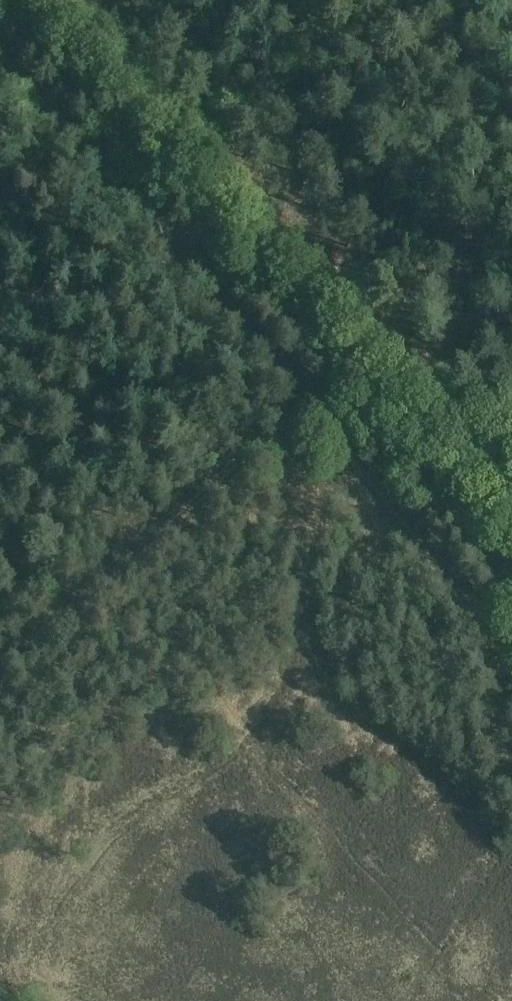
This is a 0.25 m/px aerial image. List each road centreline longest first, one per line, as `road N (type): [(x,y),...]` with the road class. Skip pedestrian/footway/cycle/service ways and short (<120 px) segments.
road 1 (track): [(0,54),(281,367),(511,646)]
road 2 (track): [(332,375),(0,665)]

